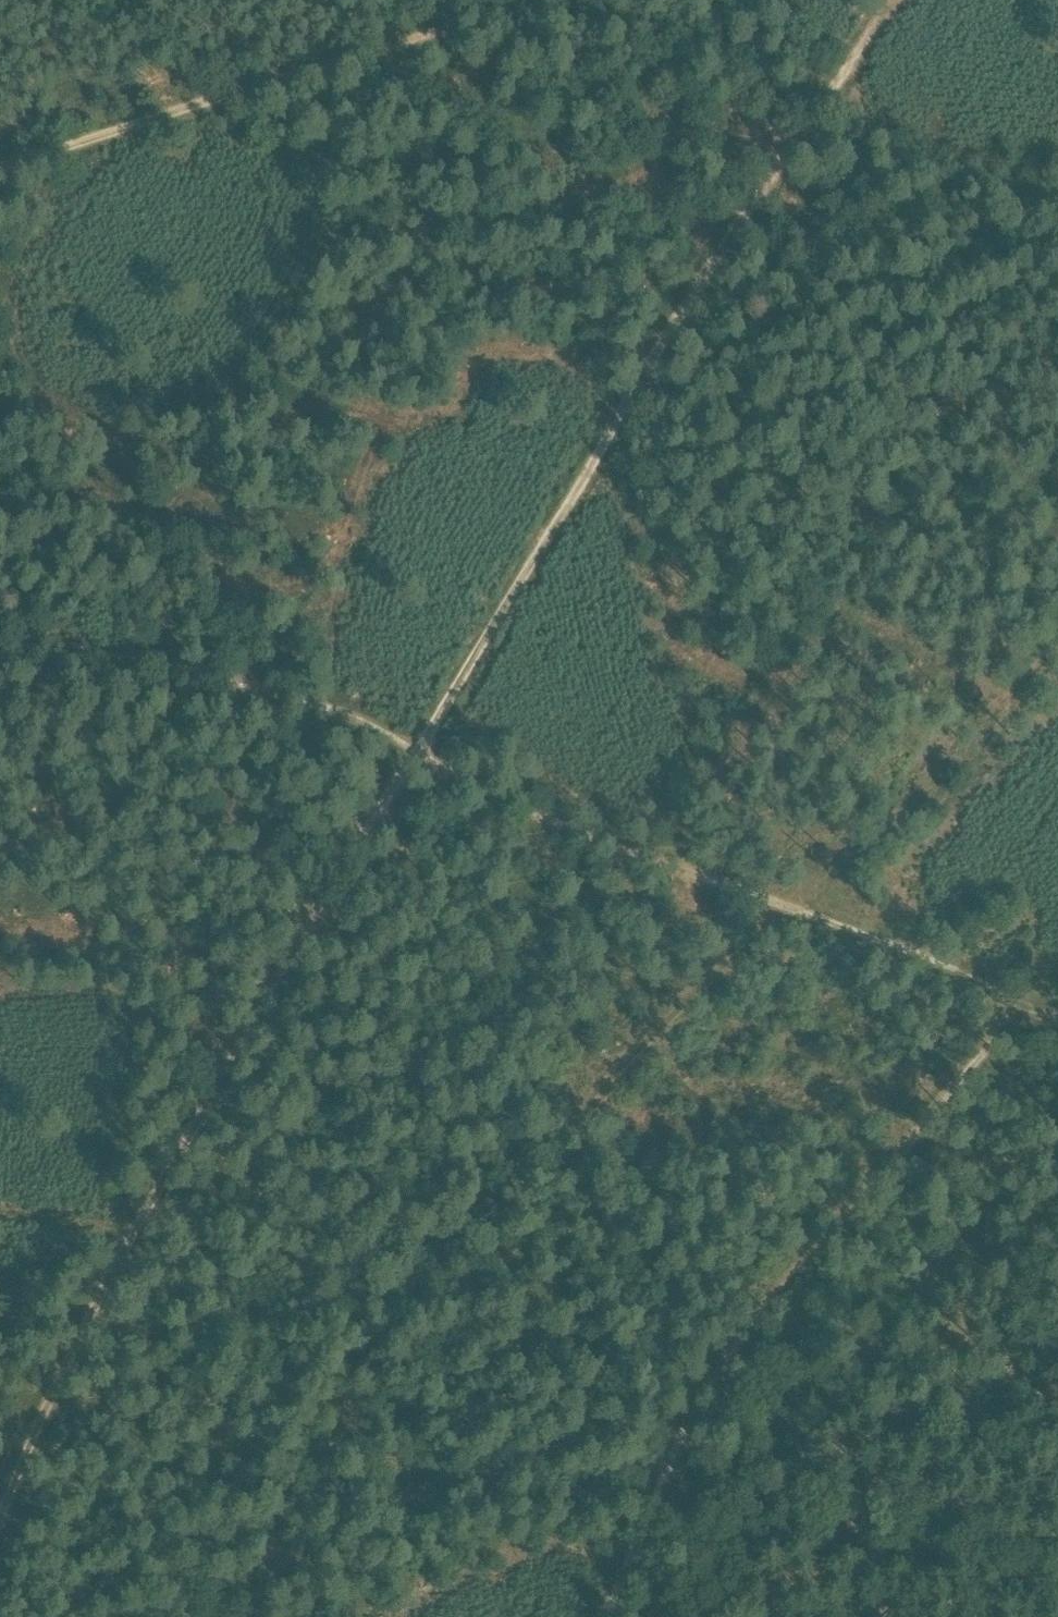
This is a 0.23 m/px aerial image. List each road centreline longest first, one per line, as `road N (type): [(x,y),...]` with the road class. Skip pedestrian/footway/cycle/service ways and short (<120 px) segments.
road 1 (track): [(0,1500),(77,1325),(371,815),(420,759),(671,323),(902,0)]
road 2 (track): [(1057,1015),(790,903),(434,773),(400,737),(0,625)]
road 3 (track): [(604,1616),(666,1457),(751,1323),(1031,1002)]
road 4 (track): [(0,169),(551,0)]

